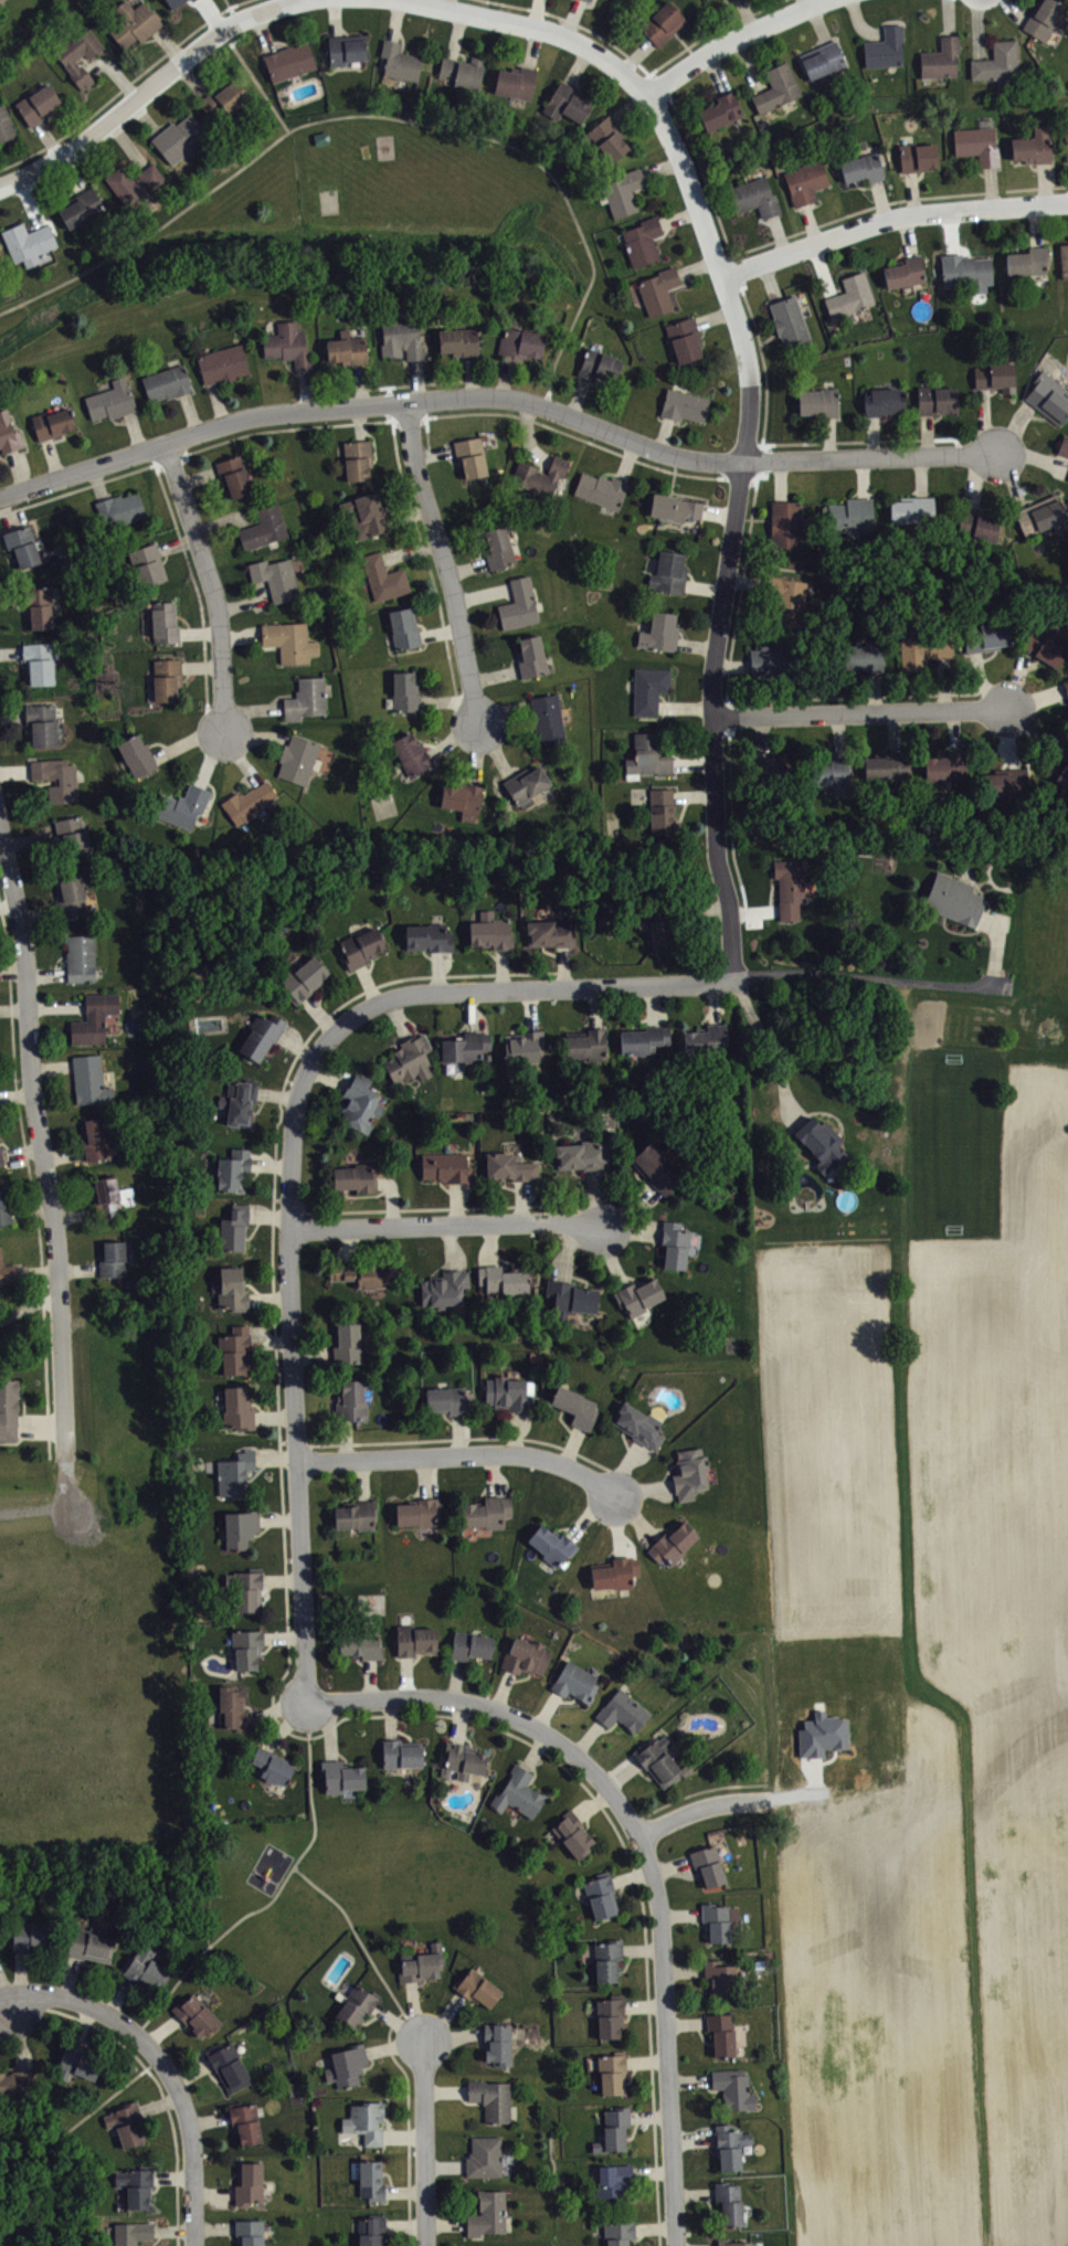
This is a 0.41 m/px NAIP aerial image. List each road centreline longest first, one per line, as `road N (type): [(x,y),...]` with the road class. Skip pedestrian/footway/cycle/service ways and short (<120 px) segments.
road 1 (residential): [(307,1702),(432,1696),(499,1709),(569,1748),(631,1821),(655,1876),(662,1921),(676,2245)]
road 2 (residential): [(0,496),(262,414),(463,396),(544,403),(665,453),(743,459)]
road 3 (residential): [(330,1035),(310,1057),(293,1124),(288,1273),(307,1702)]
road 4 (residential): [(0,831),(23,936),(31,1084),(57,1237),(67,1503)]
road 5 (residential): [(750,385),(713,699),(718,850),(737,981)]
road 6 (residential): [(737,981),(427,990),(374,1003),(330,1035)]
road 7 (residential): [(195,2245),(186,2101),(159,2058),(123,2021),(96,2007),(30,1994),(13,2012)]
road 8 (residential): [(723,275),(916,211),(1067,200)]
road 9 (residential): [(0,185),(95,134),(201,44),(296,0)]
road 10 (residential): [(405,402),(416,468),(461,612),(478,733)]
road 11 (residential): [(298,1460),(528,1456),(617,1495)]
road 12 (residential): [(289,1229),(550,1220),(604,1228)]
road 13 (residential): [(651,93),(718,258),(750,385)]
road 14 (residential): [(167,442),(220,618),(223,731)]
road 15 (residential): [(713,716),(1009,709)]
road 16 (residential): [(411,0),(556,32),(612,61),(651,93)]
road 17 (residential): [(743,459),(1000,451)]
road 18 (residential): [(425,2245),(423,2041)]
road 19 (residential): [(651,93),(736,35),(823,0)]
road 20 (residential): [(639,1835),(708,1805),(768,1799)]

